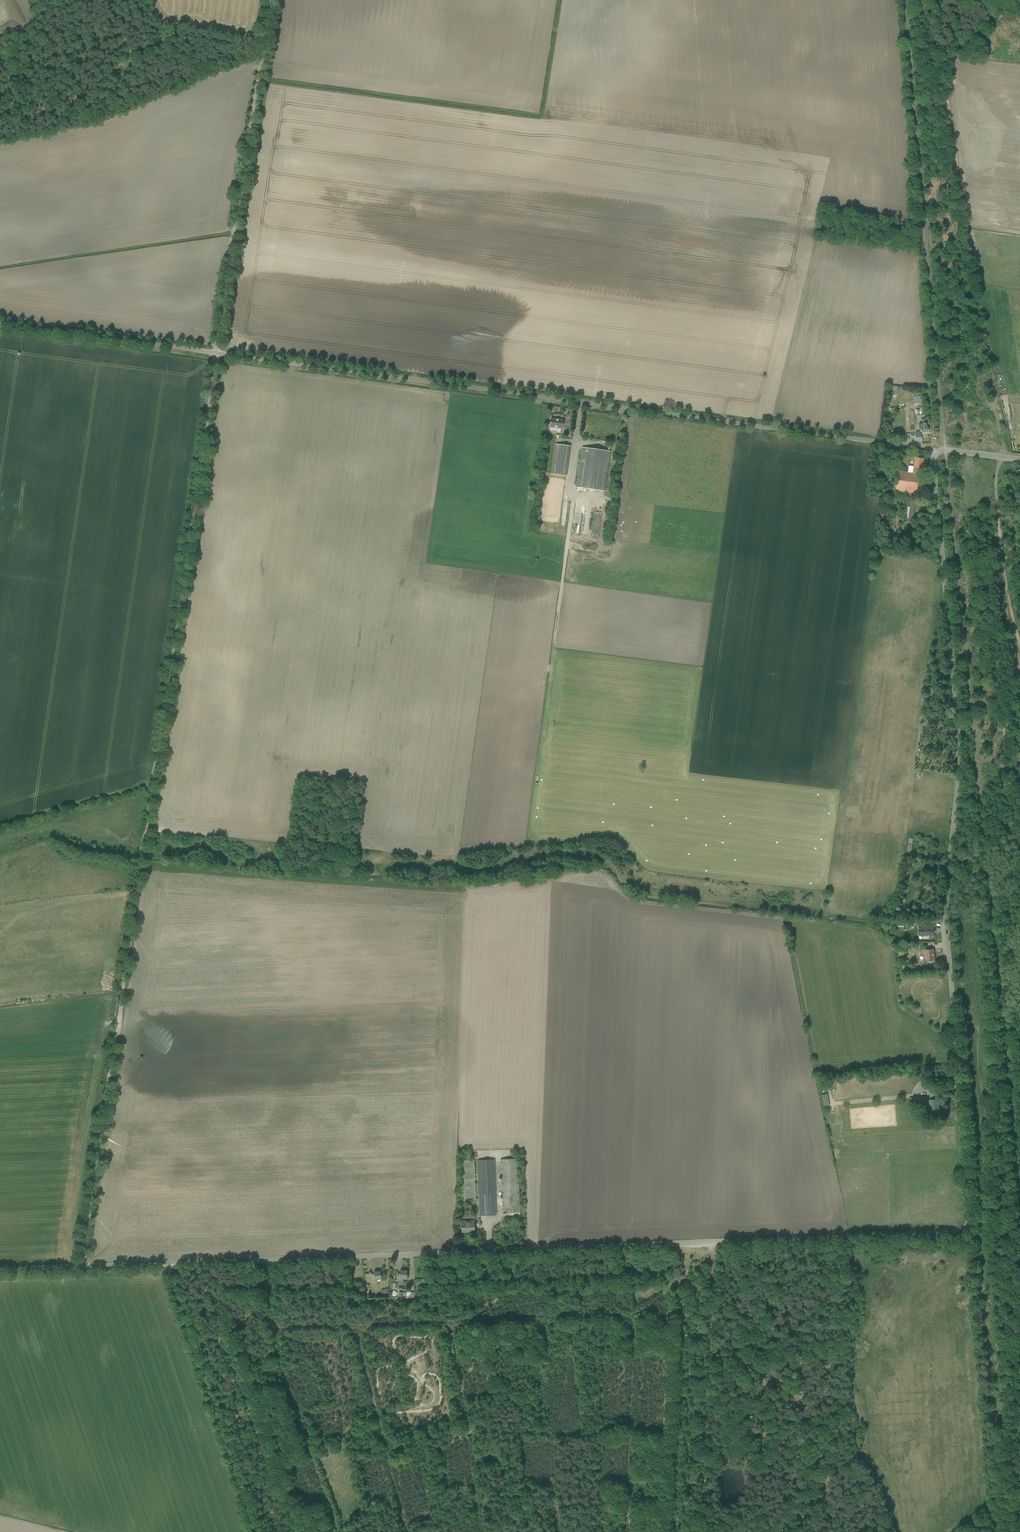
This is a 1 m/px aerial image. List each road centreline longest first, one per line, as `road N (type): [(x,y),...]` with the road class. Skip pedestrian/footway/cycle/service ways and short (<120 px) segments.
road 1 (unclassified): [(935,454),(959,753),(945,923),(969,1218),(963,1231),(0,1269)]
road 2 (unclassified): [(935,454),(0,324)]
road 3 (track): [(153,782),(270,0)]
road 4 (track): [(80,1266),(153,782)]
road 5 (track): [(354,1326),(399,1356),(376,1372),(384,1409),(438,1407),(436,1376),(422,1378),(434,1395),(420,1404),(418,1382),(404,1369),(433,1342),(402,1336),(393,1342)]
road 6 (track): [(701,1531),(713,1242)]
road 7 (track): [(256,1531),(165,1263)]
road 8 (track): [(1001,457),(1000,551),(1019,646)]

